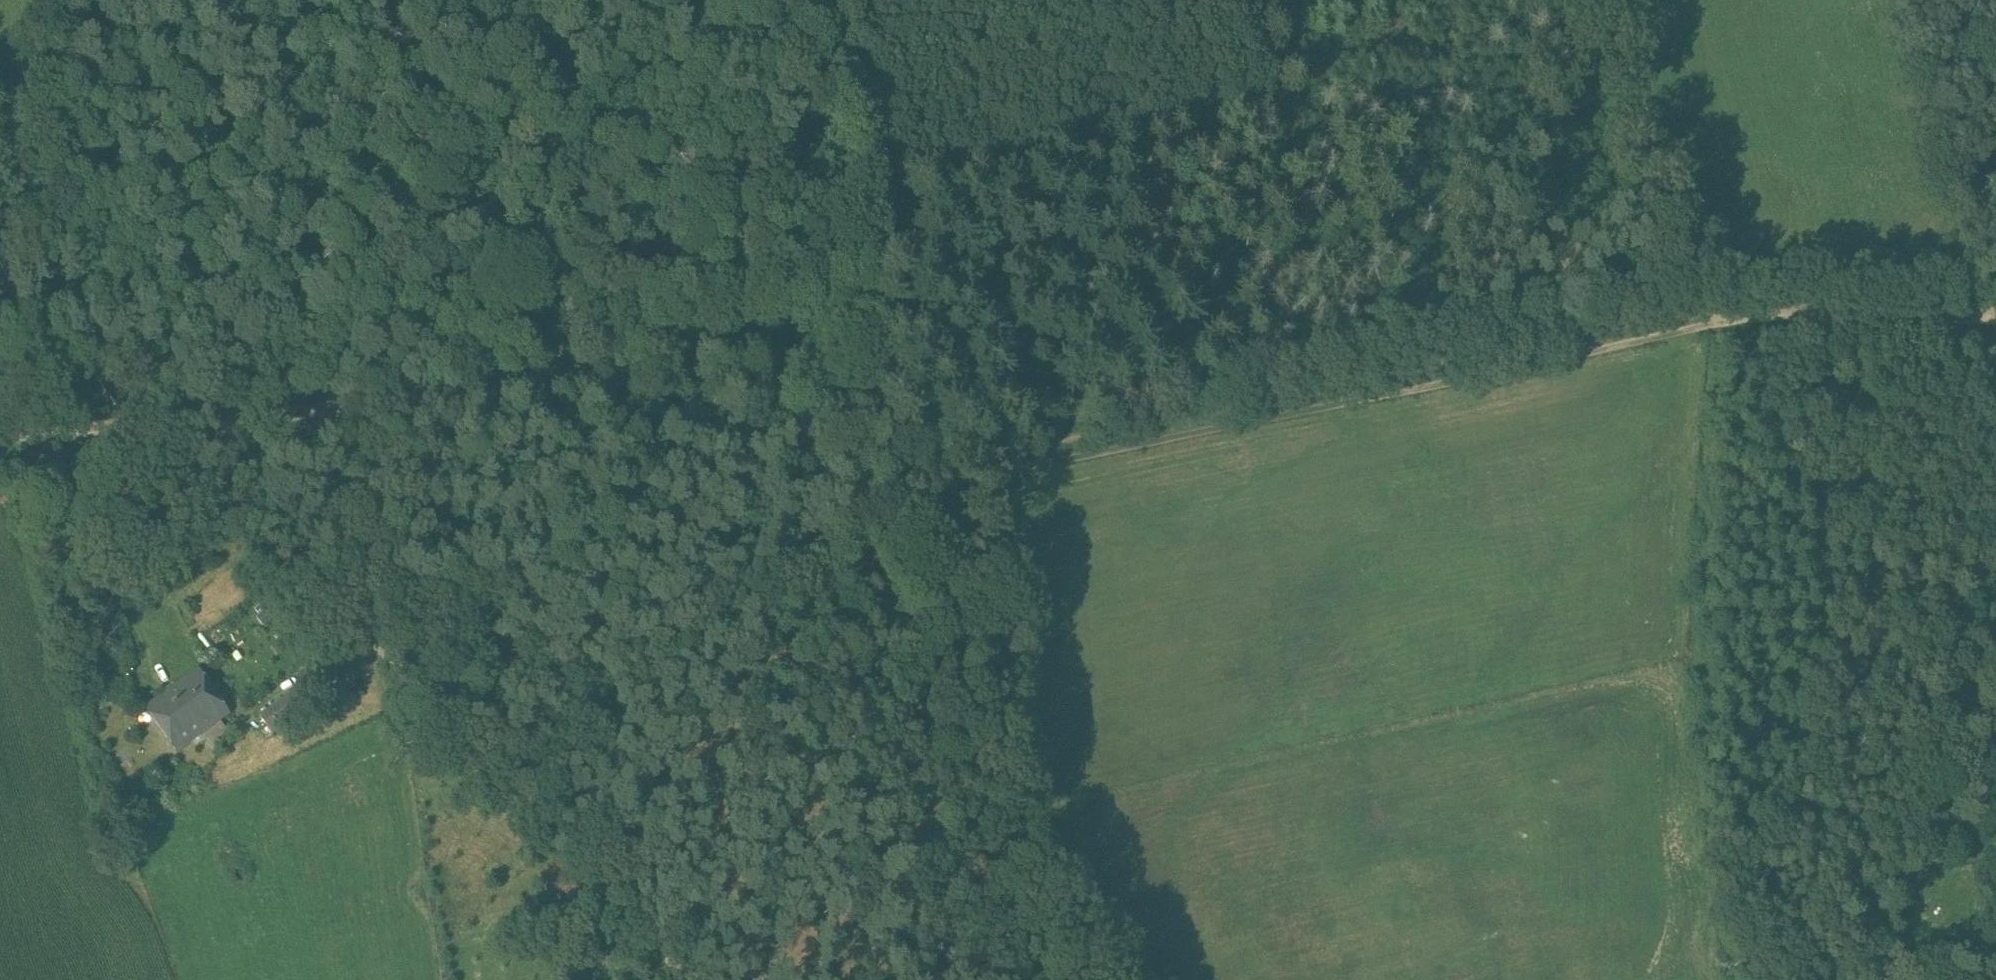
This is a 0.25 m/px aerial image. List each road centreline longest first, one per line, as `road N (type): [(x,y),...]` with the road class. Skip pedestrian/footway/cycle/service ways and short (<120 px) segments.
road 1 (track): [(366,407),(475,392),(595,388),(894,470),(1095,445),(1719,325),(1995,320)]
road 2 (residential): [(679,979),(633,893),(593,850),(464,747),(403,675),(379,633),(366,407)]
road 3 (track): [(860,0),(894,470)]
road 4 (track): [(366,407),(116,437),(0,436)]
road 5 (track): [(49,0),(0,363)]

